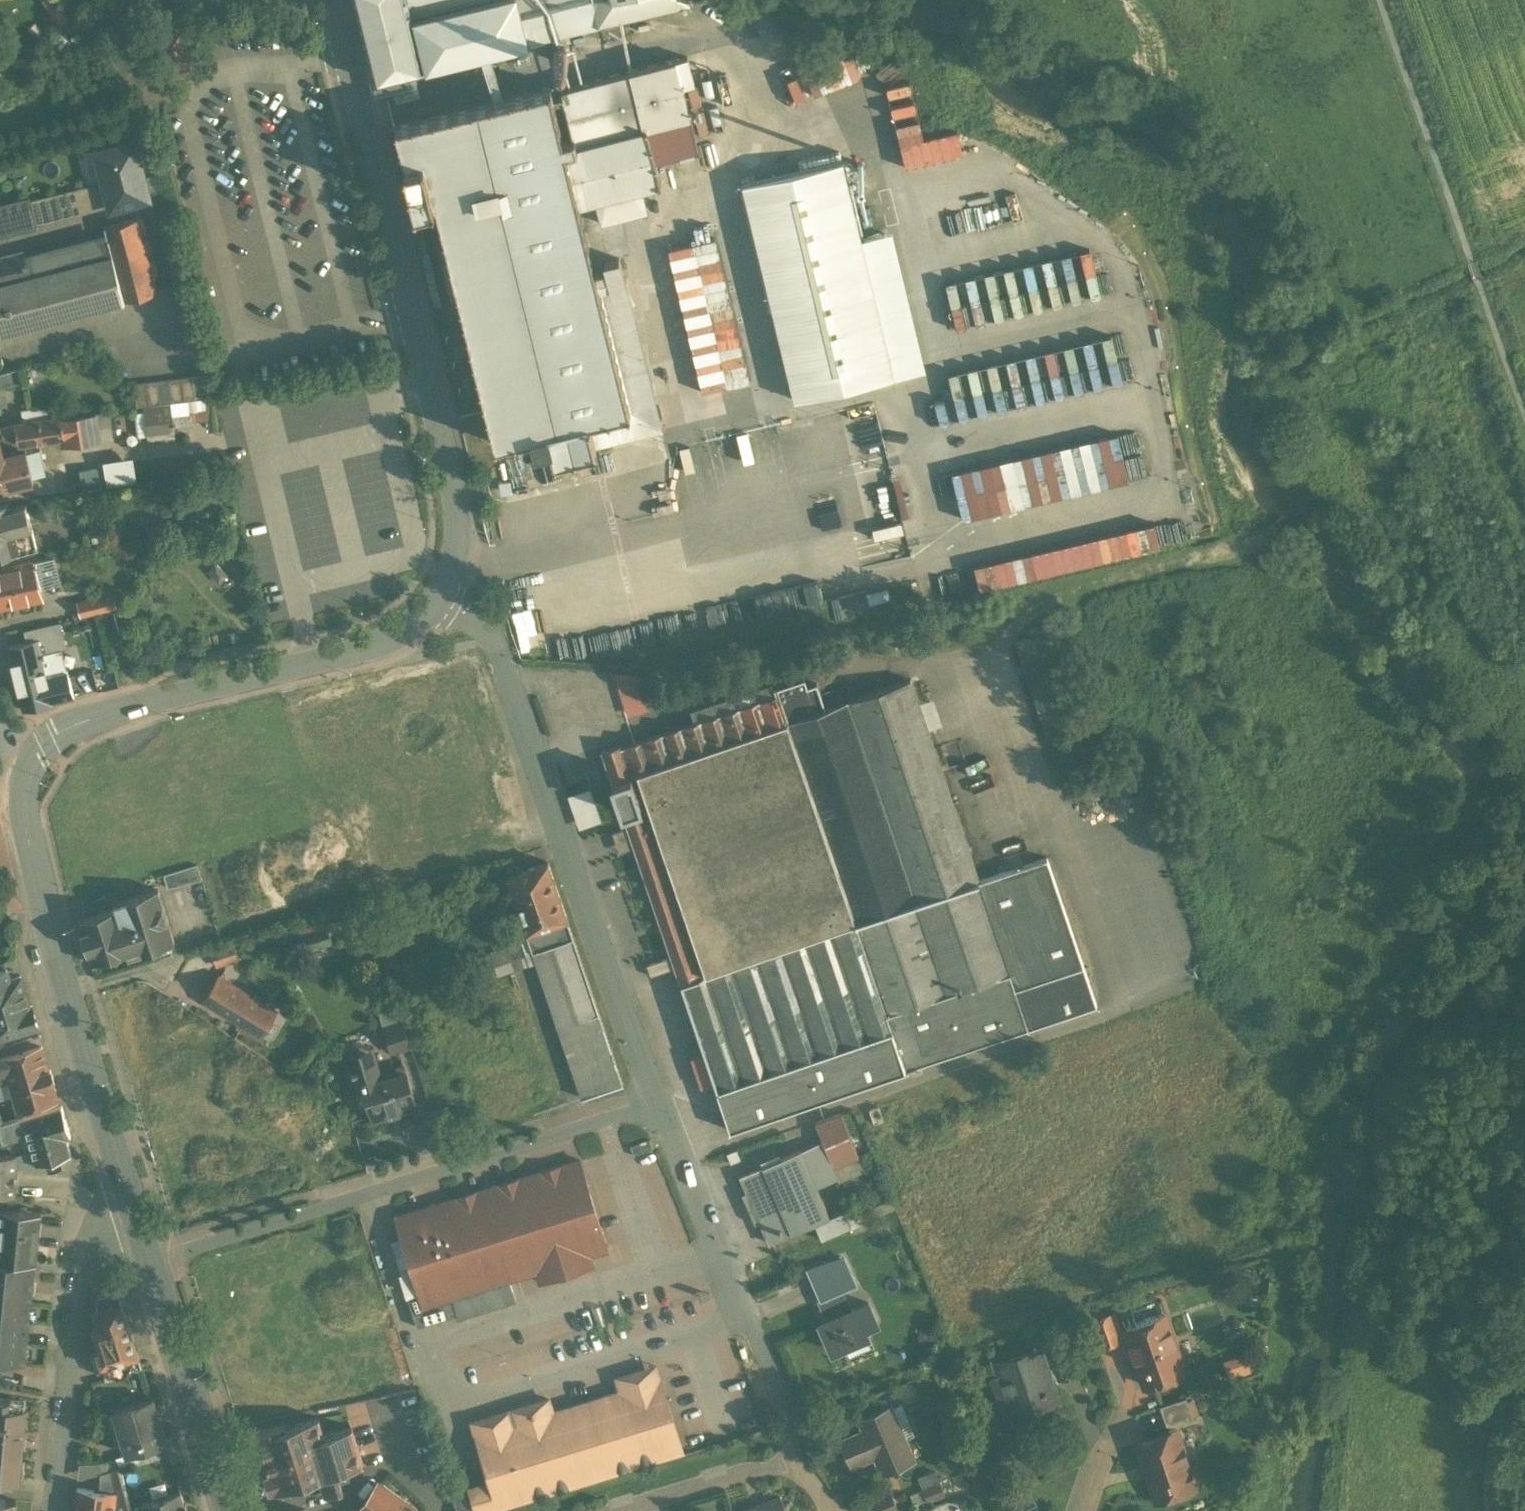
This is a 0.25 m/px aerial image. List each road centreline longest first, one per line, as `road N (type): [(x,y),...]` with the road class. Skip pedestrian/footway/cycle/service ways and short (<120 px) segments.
road 1 (tertiary): [(329,0),(450,495),(443,580)]
road 2 (residential): [(443,580),(491,632),(653,1096)]
road 3 (residential): [(149,1256),(653,1096)]
road 4 (tertiary): [(443,580),(405,628),(85,718),(46,741),(28,763)]
road 5 (residential): [(653,1096),(799,1457)]
road 6 (tertiary): [(25,832),(128,1193)]
road 7 (residential): [(128,1193),(102,1212),(89,1236),(48,1510)]
road 8 (tertiary): [(149,1256),(233,1510)]
road 9 (residential): [(610,1510),(799,1457)]

